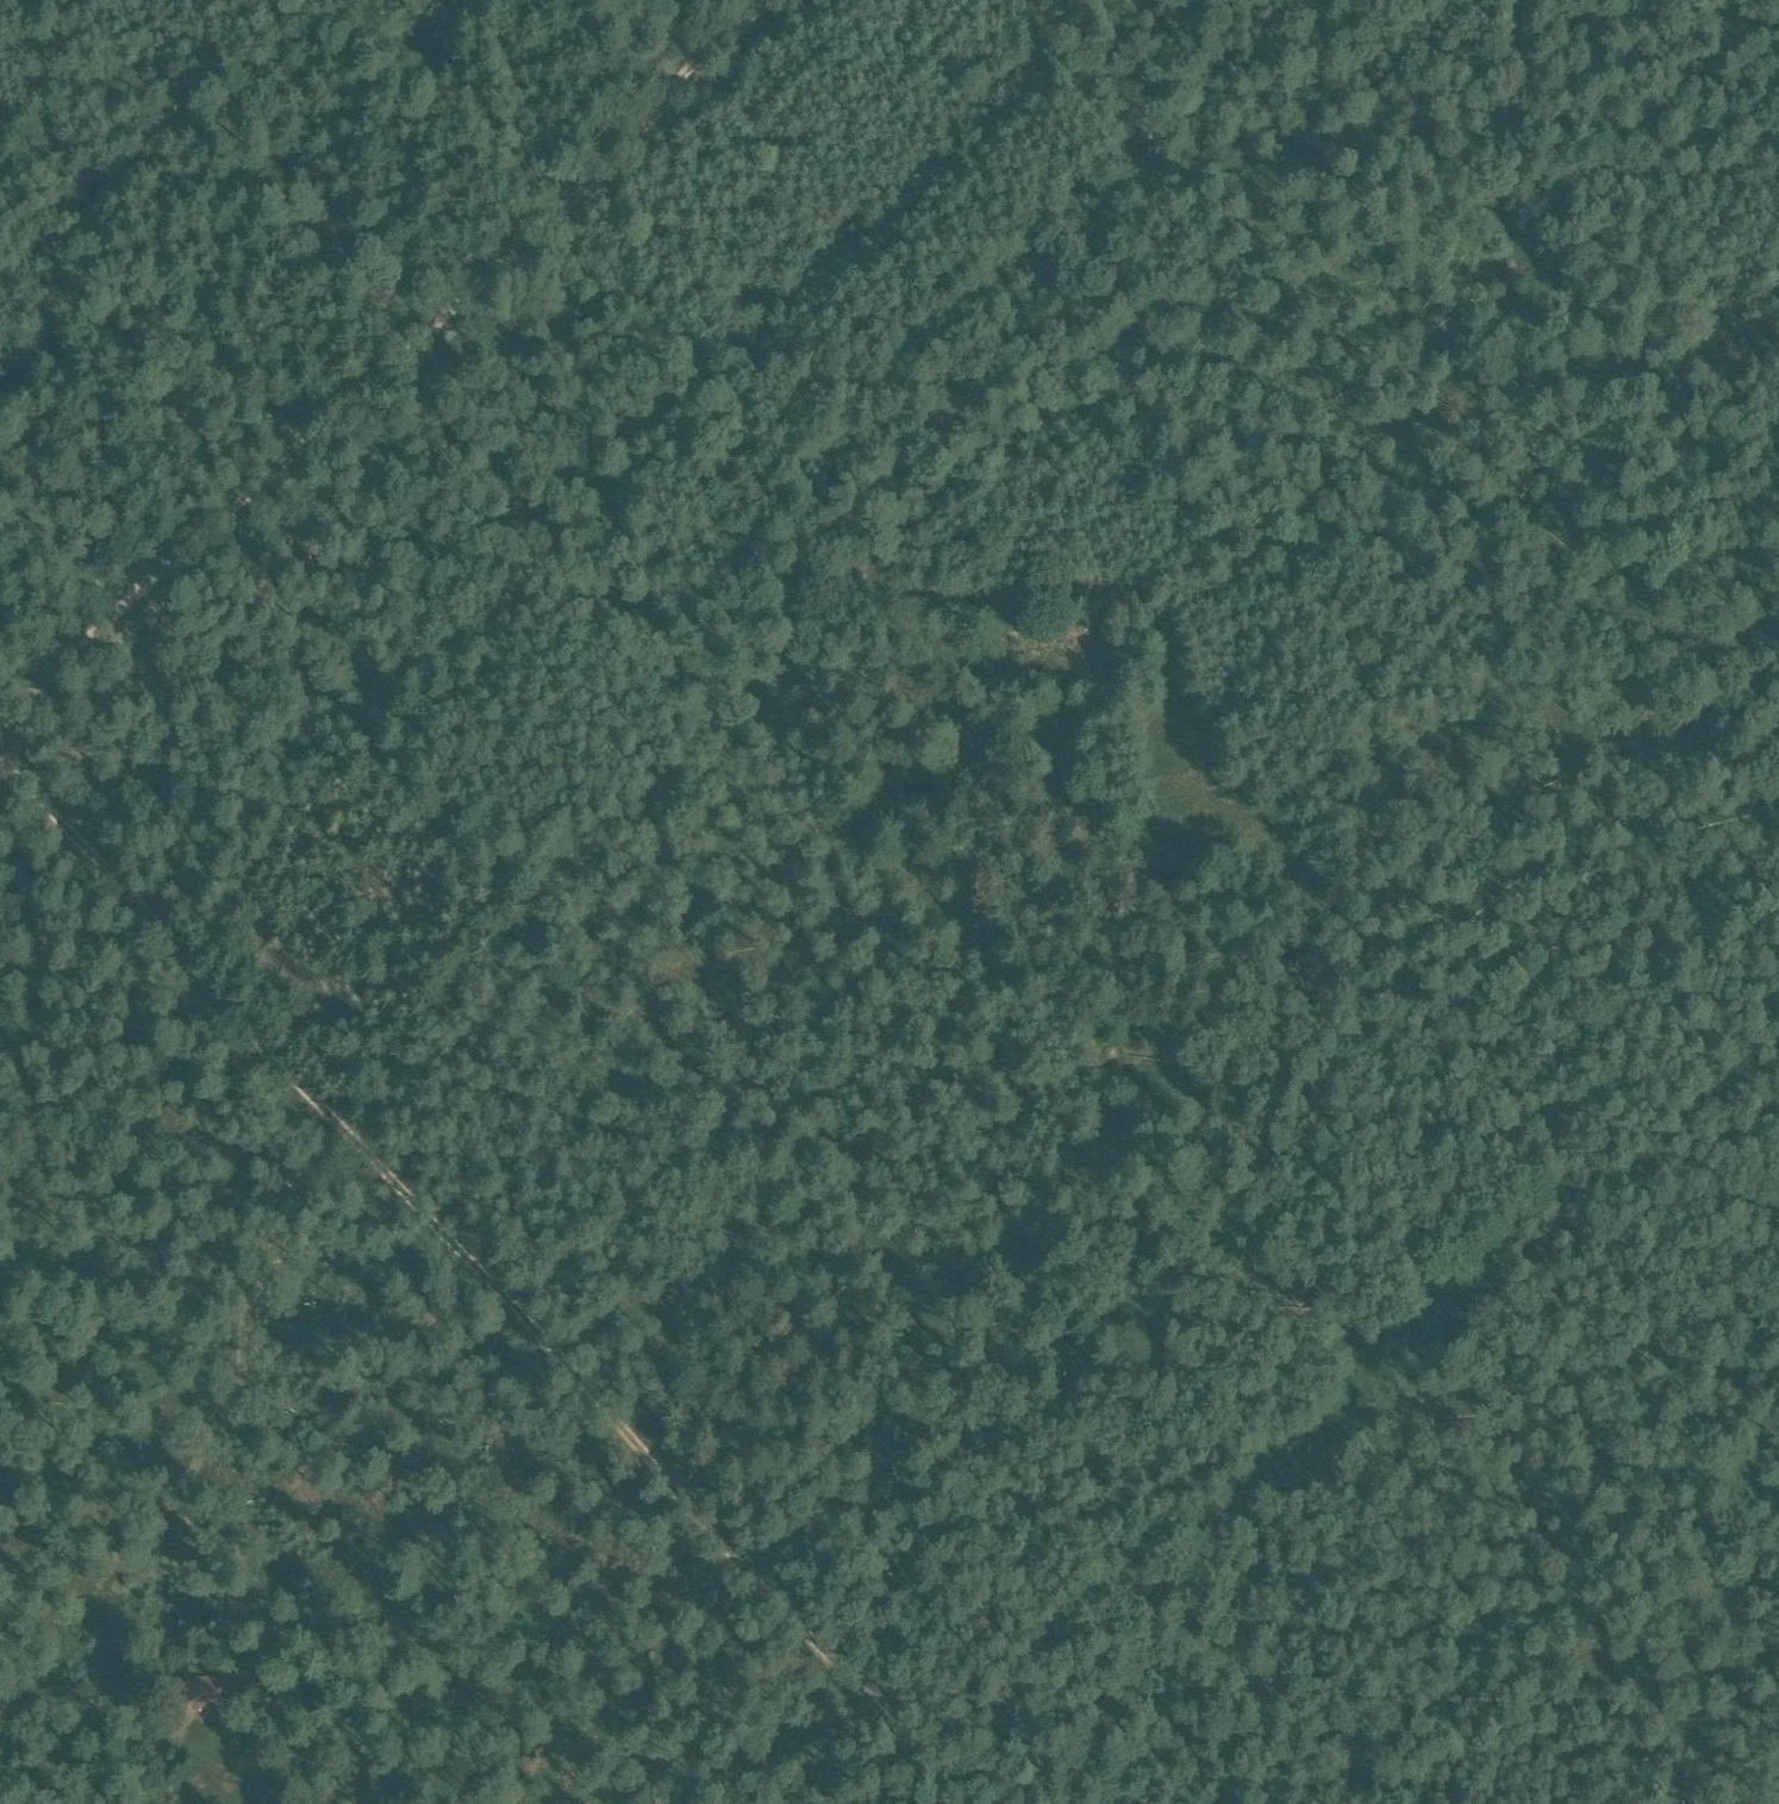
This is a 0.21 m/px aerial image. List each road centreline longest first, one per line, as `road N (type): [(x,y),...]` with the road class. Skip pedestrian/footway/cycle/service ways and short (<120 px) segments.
road 1 (track): [(1270,0),(1778,568)]
road 2 (track): [(310,1117),(251,1201),(214,1277),(195,1395),(170,1477),(180,1570),(171,1615)]

